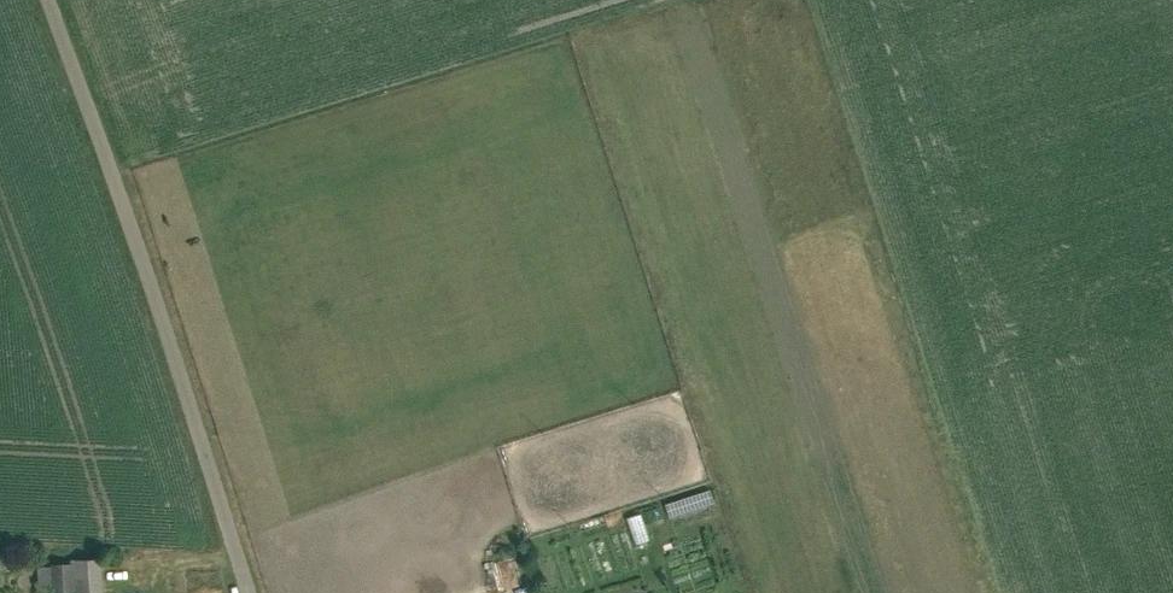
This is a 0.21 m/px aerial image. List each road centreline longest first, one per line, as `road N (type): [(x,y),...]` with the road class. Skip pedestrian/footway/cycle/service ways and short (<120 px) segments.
road 1 (unclassified): [(250,592),(132,226),(49,0)]

